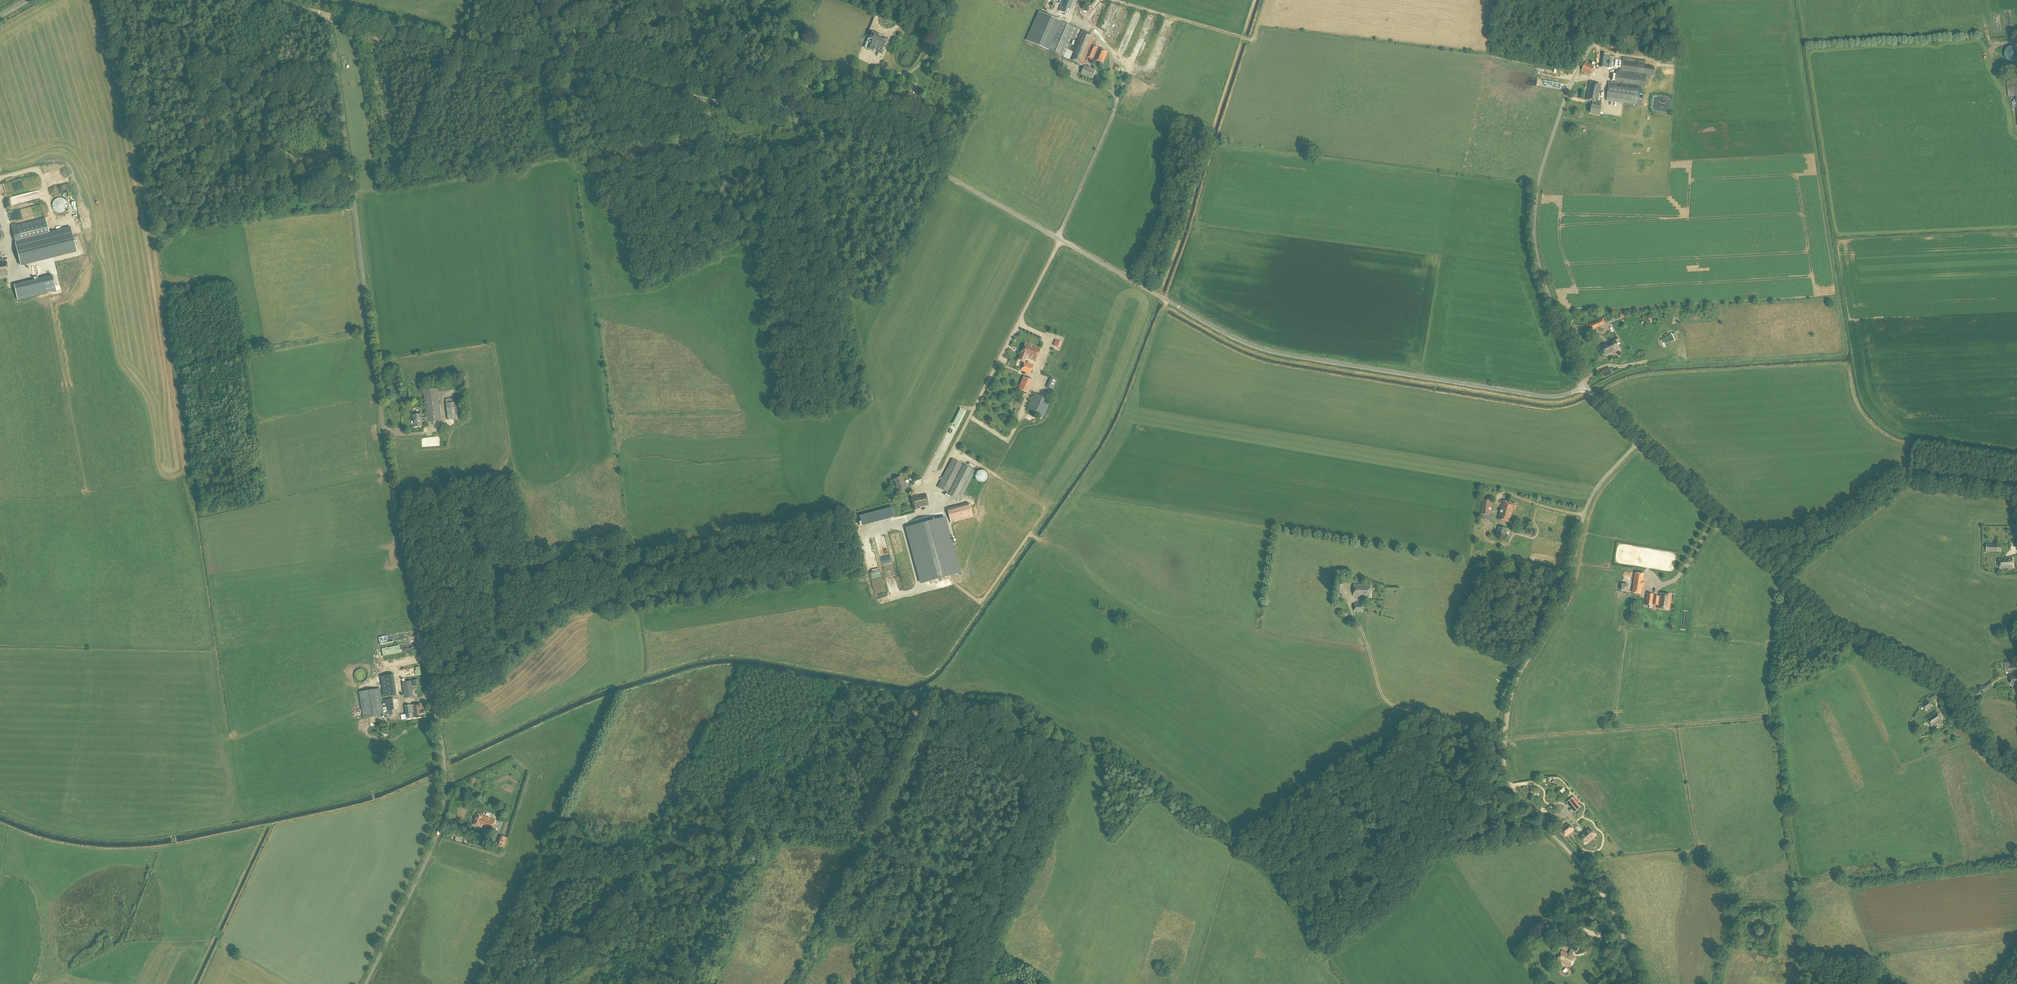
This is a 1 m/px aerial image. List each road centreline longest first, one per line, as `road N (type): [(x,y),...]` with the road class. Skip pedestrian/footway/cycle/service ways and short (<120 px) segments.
road 1 (unclassified): [(1585,388),(1544,397),(1266,351),(954,179),(850,136),(330,15)]
road 2 (unclassified): [(367,983),(428,861),(444,772),(370,346),(330,15)]
road 3 (unclassified): [(1638,983),(1607,895),(1519,798),(1503,754),(1512,692),(1564,602),(1588,500),(1641,439)]
road 4 (unclassified): [(2016,770),(1991,748),(1955,690),(1844,635),(1641,439)]
road 5 (unclassified): [(1585,388),(1535,248),(1537,189),(1571,82),(1619,0)]
road 6 (track): [(690,99),(729,247)]

